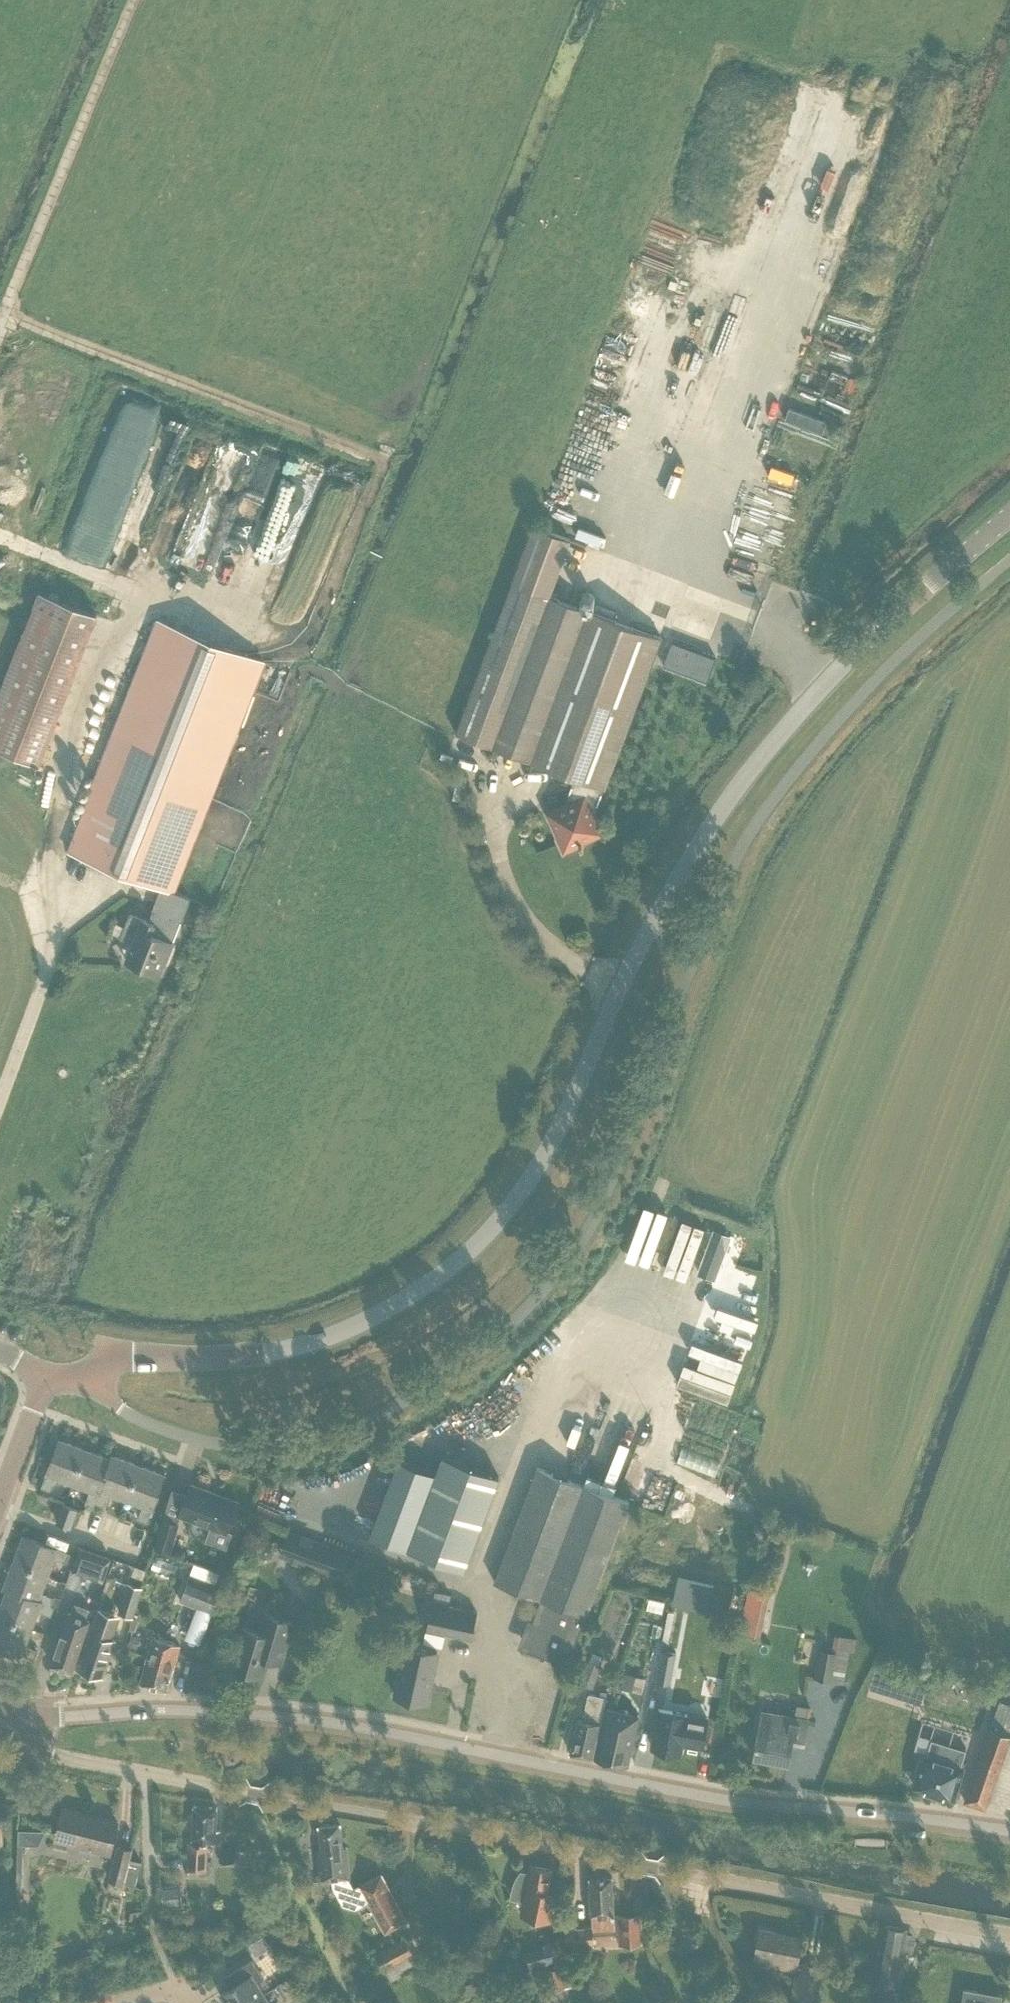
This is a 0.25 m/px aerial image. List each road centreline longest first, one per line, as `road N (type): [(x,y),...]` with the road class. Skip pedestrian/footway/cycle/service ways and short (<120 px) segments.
road 1 (secondary): [(42,1380),(114,1360),(268,1354),(326,1340),(394,1308),(474,1244),(535,1171),(637,945),(760,749),(1009,511)]
road 2 (residential): [(37,1719),(42,1748),(57,1758),(1009,1935)]
road 3 (tertiary): [(1009,1830),(725,1801),(326,1723),(179,1710),(37,1719)]
road 4 (secondary): [(0,1503),(42,1380)]

